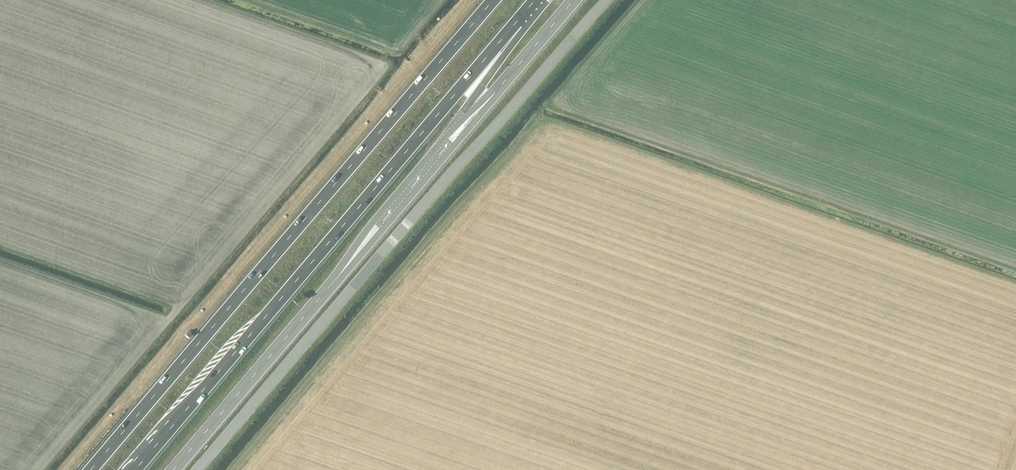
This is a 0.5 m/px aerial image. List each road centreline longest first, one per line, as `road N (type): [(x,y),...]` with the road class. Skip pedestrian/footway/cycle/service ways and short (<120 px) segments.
road 1 (unclassified): [(608,0),(199,469)]
road 2 (trunk): [(494,0),(90,469)]
road 3 (trunk): [(131,469),(535,0)]

